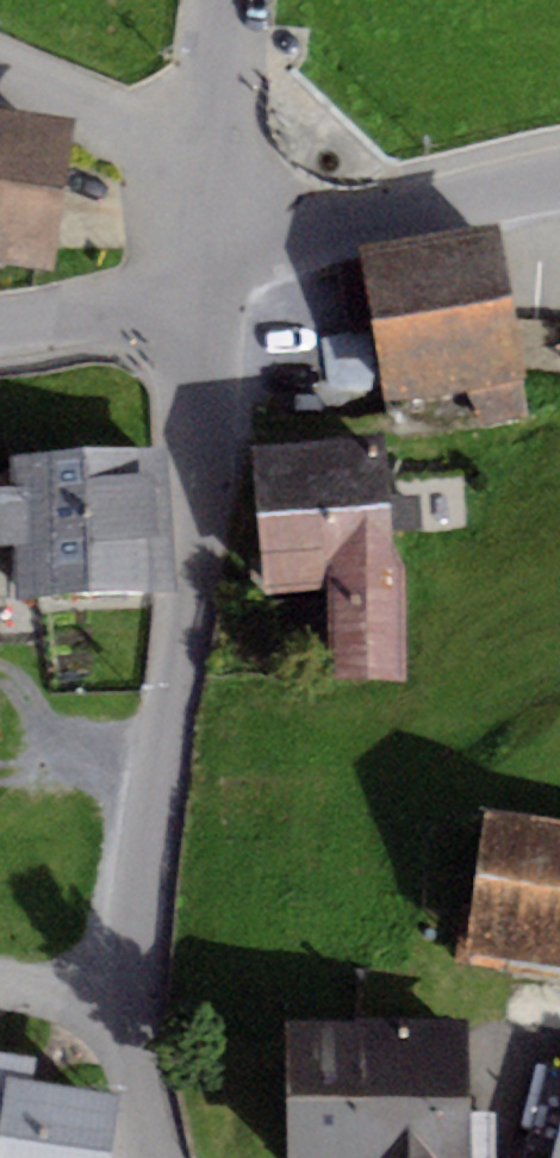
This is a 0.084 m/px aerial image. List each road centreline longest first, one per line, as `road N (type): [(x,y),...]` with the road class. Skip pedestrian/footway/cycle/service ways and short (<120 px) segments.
road 1 (residential): [(140,1004),(148,874),(201,532),(211,236)]
road 2 (residential): [(211,236),(378,219),(559,180)]
road 3 (residential): [(211,236),(172,171),(130,134),(0,62)]
road 4 (residential): [(211,236),(145,294),(0,326)]
road 5 (residential): [(211,236),(211,0)]
road 6 (residential): [(150,1157),(140,1004)]
road 7 (residential): [(140,1004),(0,976)]

